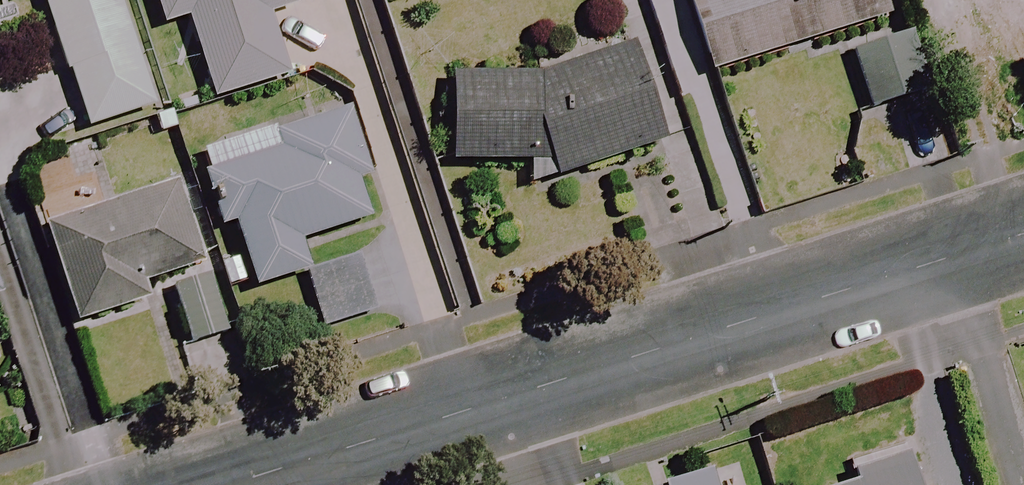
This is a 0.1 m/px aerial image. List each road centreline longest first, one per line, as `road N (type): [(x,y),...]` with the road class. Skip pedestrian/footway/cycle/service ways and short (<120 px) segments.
road 1 (residential): [(242,484),(958,258)]
road 2 (residential): [(1023,477),(958,258)]

